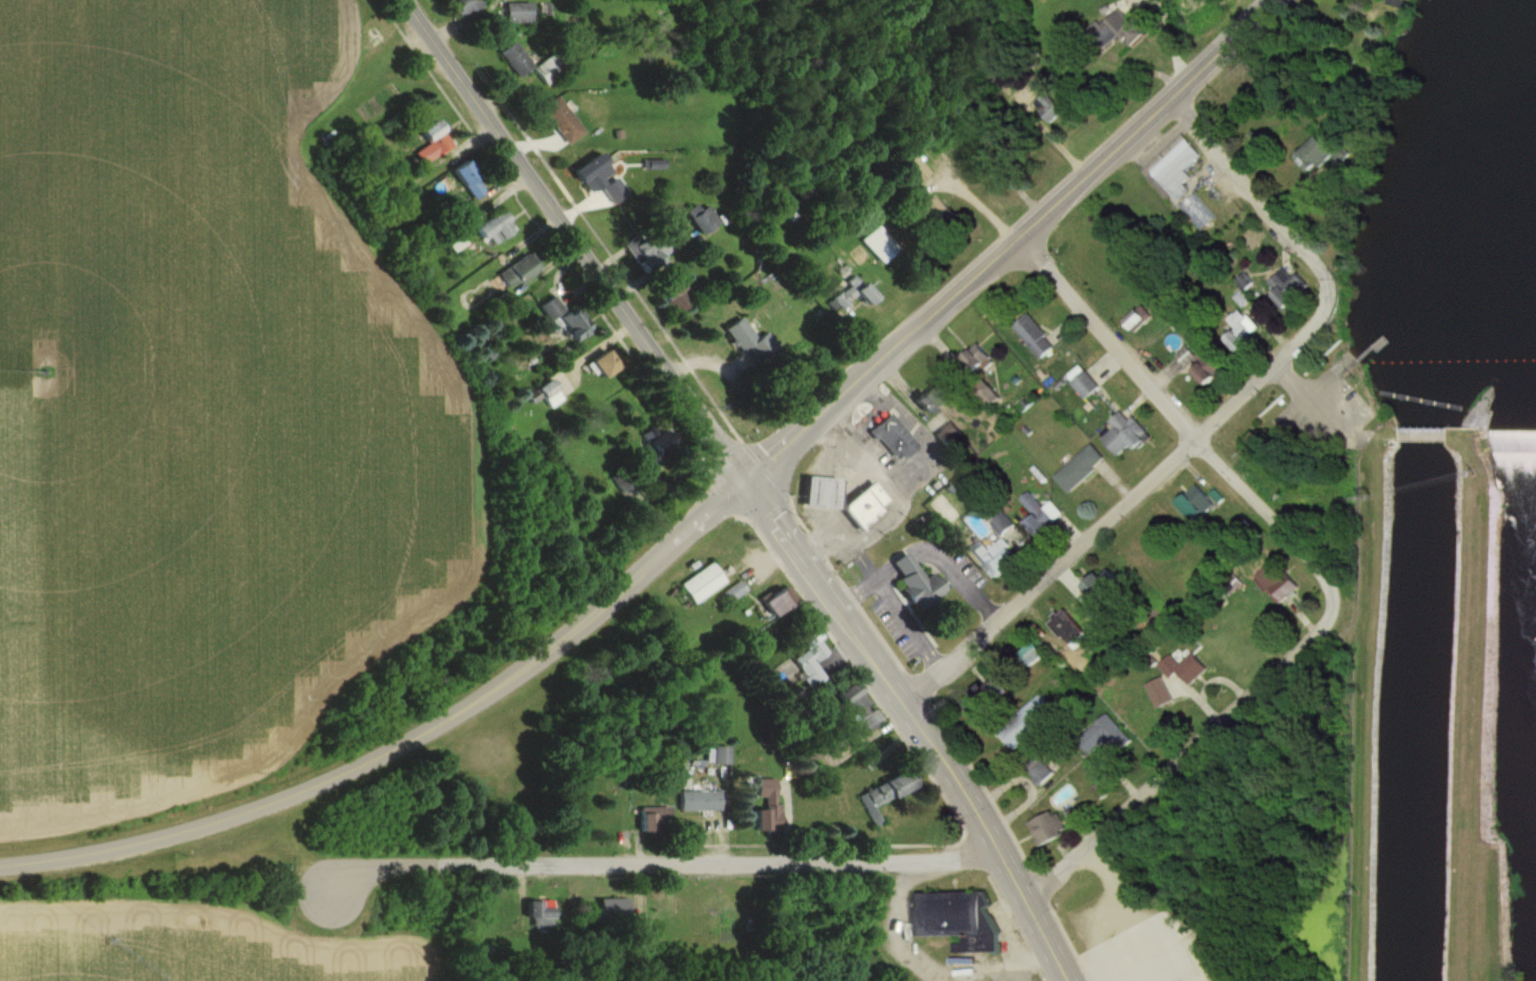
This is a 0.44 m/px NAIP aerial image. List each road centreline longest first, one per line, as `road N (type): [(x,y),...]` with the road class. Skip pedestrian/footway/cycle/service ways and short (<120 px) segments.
road 1 (tertiary): [(0,869),(85,862),(220,828),(375,769),(475,716),(589,639),(759,486)]
road 2 (secondary): [(759,486),(1173,104),(1271,0)]
road 3 (residential): [(346,869),(927,863),(998,848)]
road 4 (tertiary): [(759,486),(403,0)]
road 5 (secondary): [(1066,980),(998,848),(759,486)]
road 6 (residential): [(900,701),(1208,443),(1324,318)]
road 7 (residential): [(1322,629),(1320,582),(1032,236)]
road 8 (residential): [(1023,899),(1322,629)]
road 9 (residential): [(1324,318),(1336,288),(1328,273),(1173,104)]

